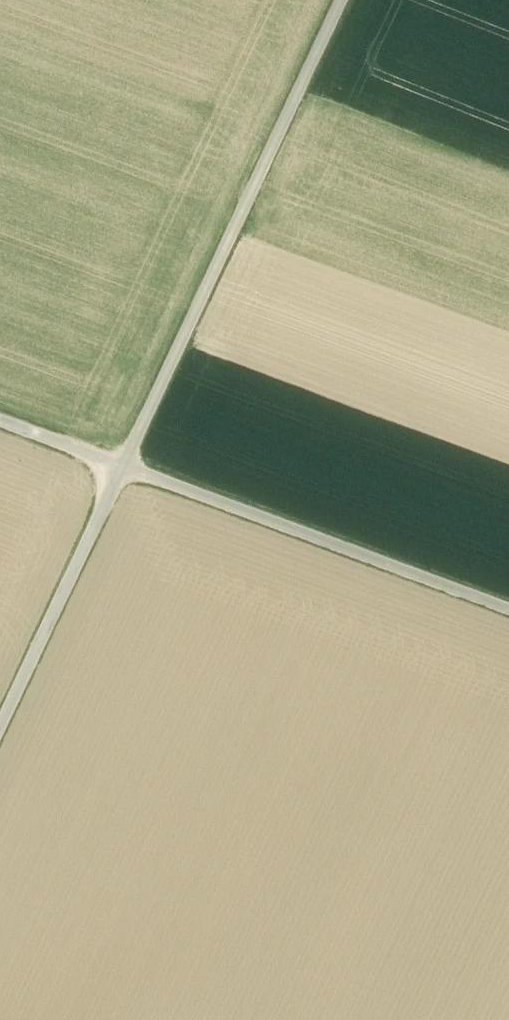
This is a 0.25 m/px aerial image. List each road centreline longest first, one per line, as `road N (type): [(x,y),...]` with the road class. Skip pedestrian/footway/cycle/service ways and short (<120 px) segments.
road 1 (track): [(0,728),(341,0)]
road 2 (track): [(0,422),(508,610)]

